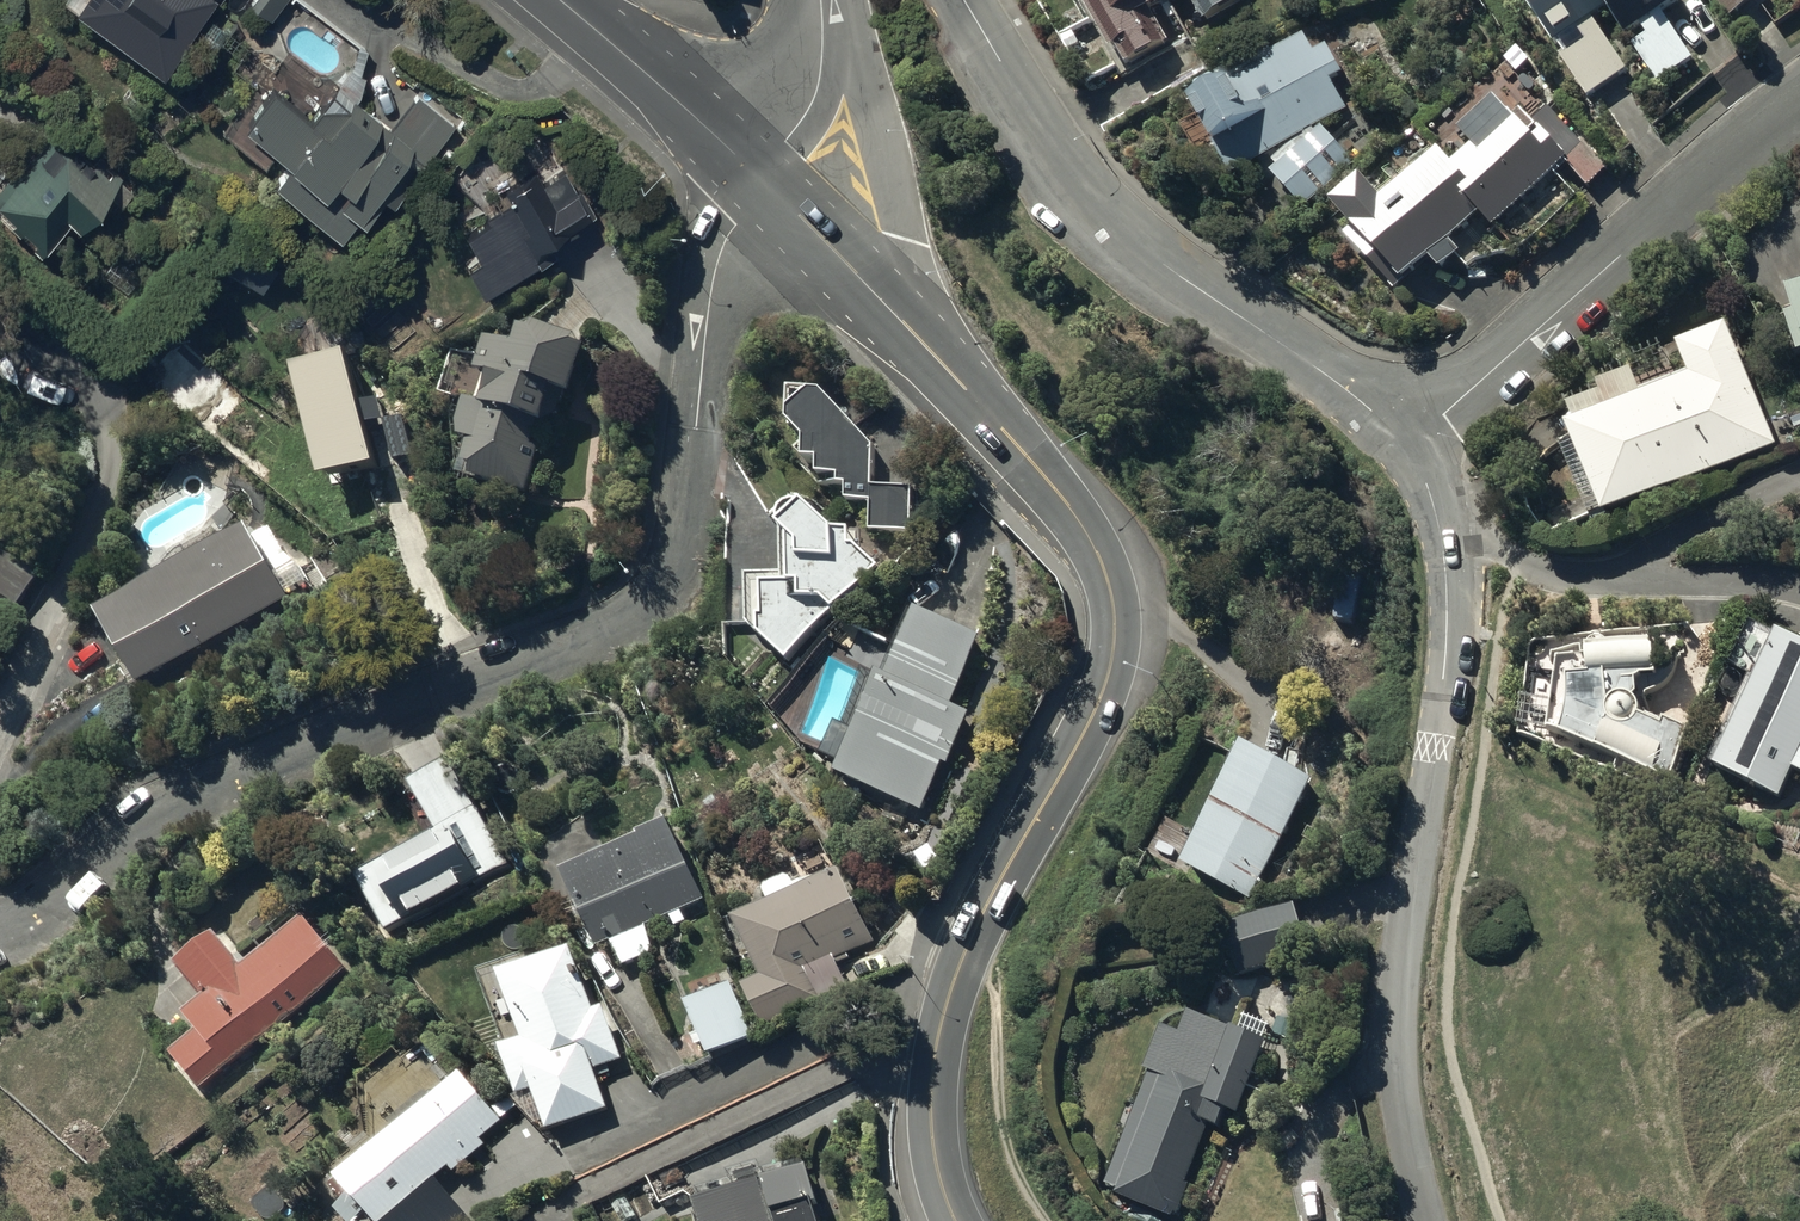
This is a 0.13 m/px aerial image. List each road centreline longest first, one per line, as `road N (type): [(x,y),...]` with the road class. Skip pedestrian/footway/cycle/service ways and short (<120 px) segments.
road 1 (residential): [(761,179),(716,271),(687,532),(665,599),(637,618),(368,719),(215,788),(0,922)]
road 2 (residential): [(962,0),(1079,191),(1122,239),(1313,364),(1406,442),(1722,156),(1799,99)]
road 3 (secondary): [(956,1220),(932,1129),(939,1037),(969,945),(1104,691),(1115,605),(1074,511),(918,336)]
road 4 (track): [(1697,1220),(1657,1052),(1642,836)]
road 5 (unclassified): [(835,0),(884,145),(918,336)]
road 6 (secondary): [(761,179),(560,0)]
road 7 (secondary): [(918,336),(761,179)]
road 8 (unclassified): [(820,0),(810,104),(761,179)]

